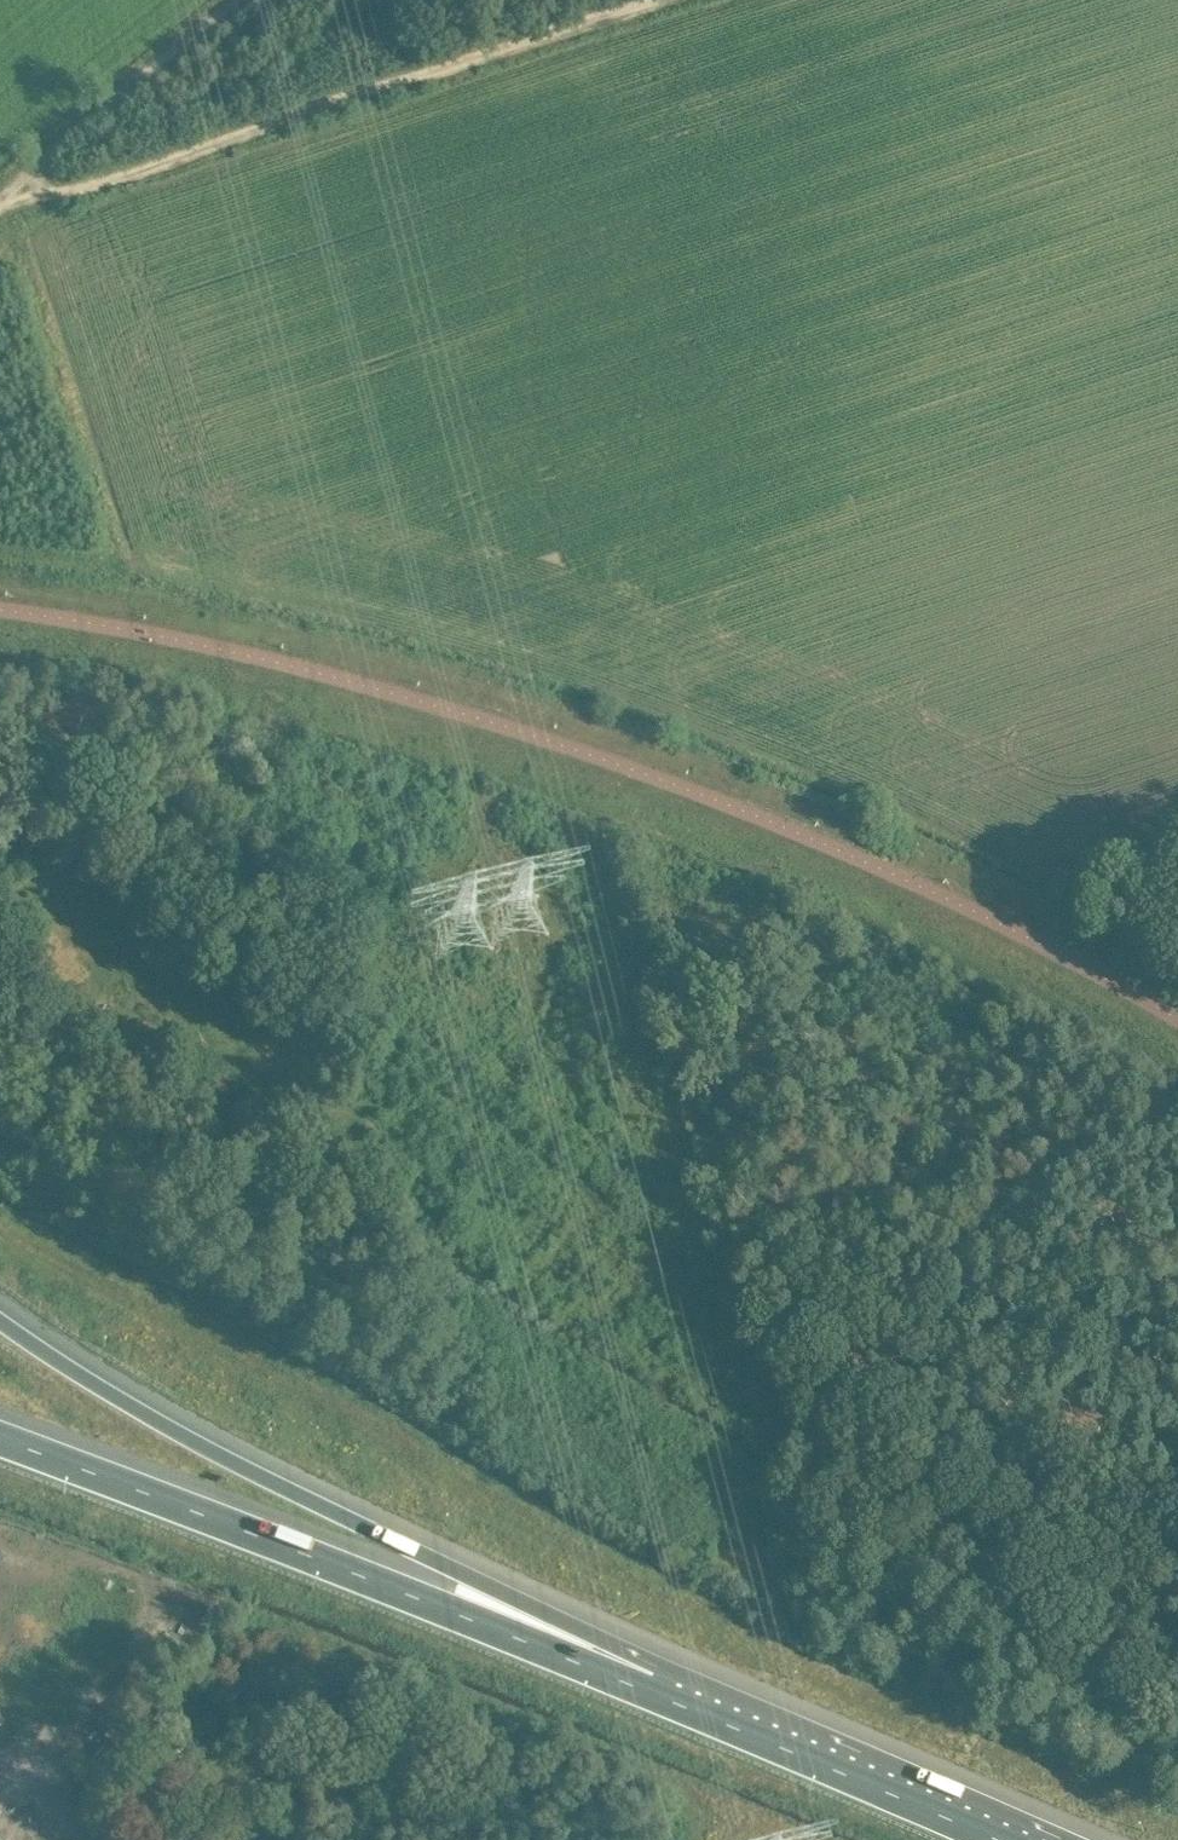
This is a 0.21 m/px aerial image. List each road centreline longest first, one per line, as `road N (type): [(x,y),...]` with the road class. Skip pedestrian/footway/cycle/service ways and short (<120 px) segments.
road 1 (motorway): [(644,1691),(464,1577),(235,1464),(0,1317)]
road 2 (motorway): [(644,1691),(0,1437)]
road 3 (track): [(614,0),(6,203)]
road 4 (motorway): [(998,1839),(644,1691)]
road 5 (track): [(6,203),(230,0)]

